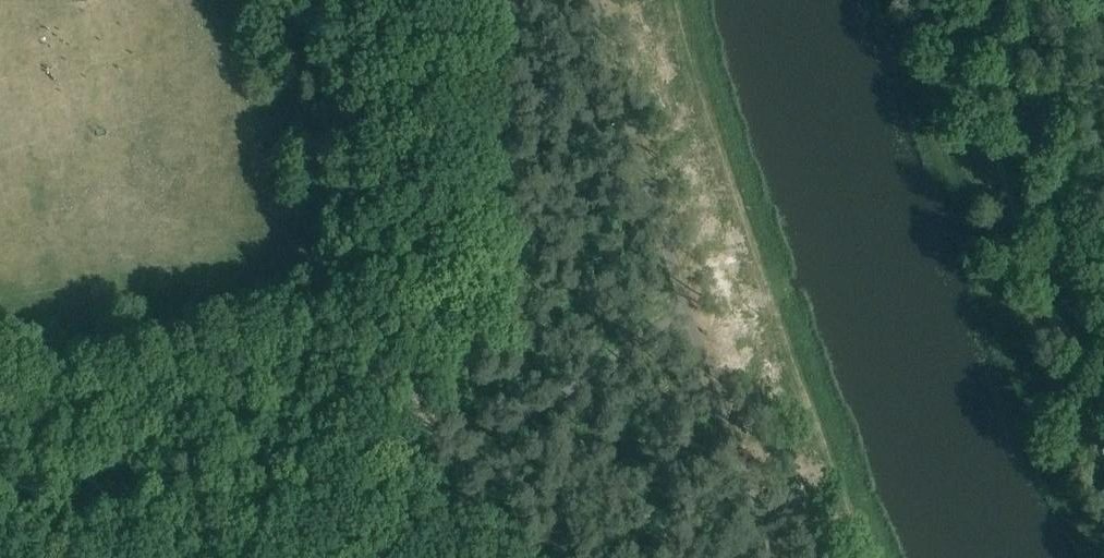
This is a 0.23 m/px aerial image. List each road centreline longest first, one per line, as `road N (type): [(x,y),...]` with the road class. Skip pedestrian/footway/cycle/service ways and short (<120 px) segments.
road 1 (track): [(419,417),(446,317),(427,0)]
road 2 (track): [(936,0),(1028,257)]
road 3 (track): [(1028,257),(1103,454)]
road 4 (track): [(364,445),(506,519),(533,557)]
road 5 (track): [(333,557),(392,473),(419,417)]

